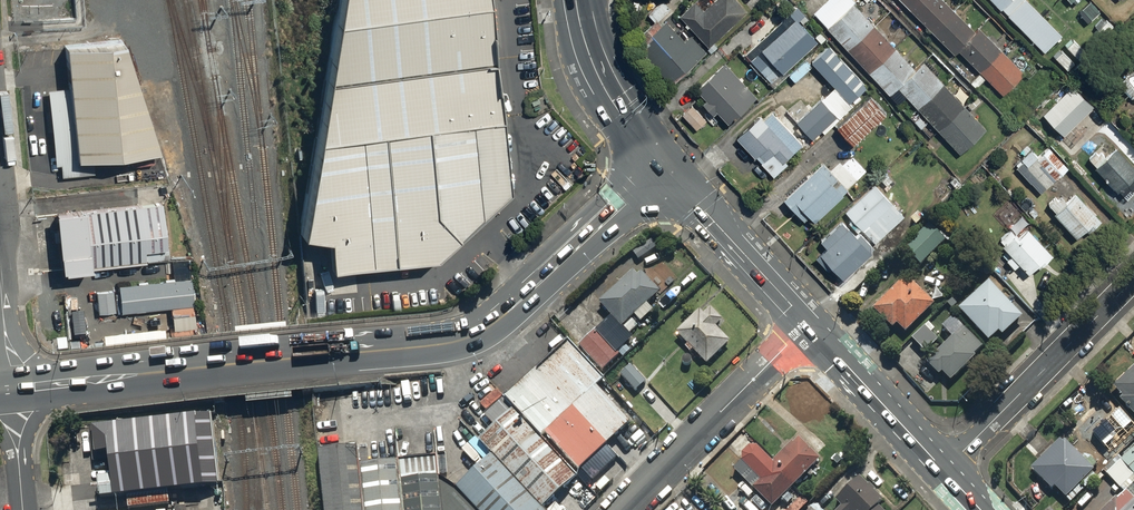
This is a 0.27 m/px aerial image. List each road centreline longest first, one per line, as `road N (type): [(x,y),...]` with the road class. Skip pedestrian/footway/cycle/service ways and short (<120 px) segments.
road 1 (secondary): [(12,388),(476,335),(662,171)]
road 2 (residential): [(1133,277),(940,470)]
road 3 (residential): [(623,509),(808,327)]
road 4 (secondary): [(808,327),(662,171)]
road 5 (secondary): [(940,470),(808,327)]
road 6 (secondary): [(662,171),(604,85),(581,34)]
road 7 (unclassified): [(12,388),(24,509)]
road 8 (unclassified): [(12,388),(0,268)]

